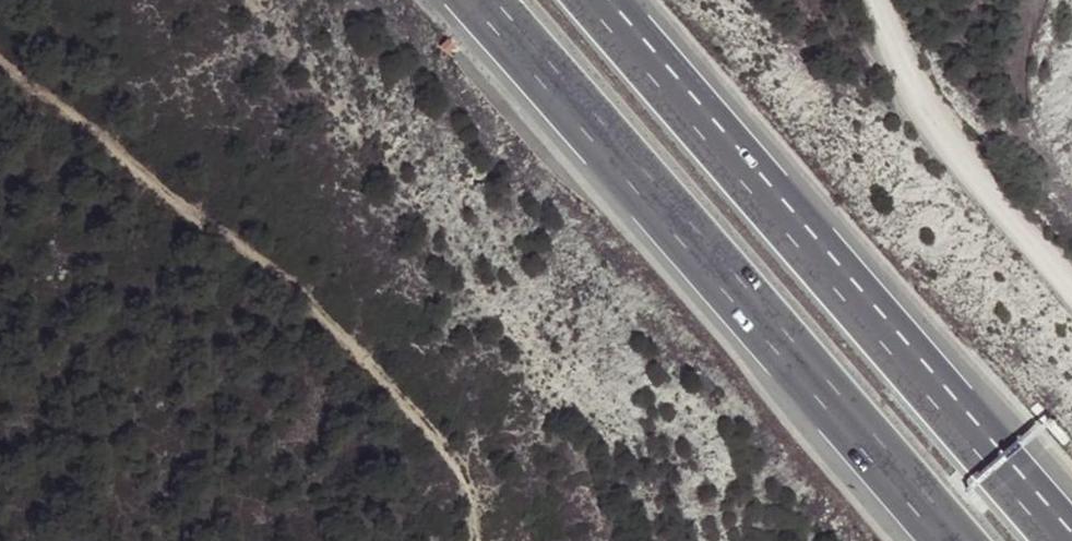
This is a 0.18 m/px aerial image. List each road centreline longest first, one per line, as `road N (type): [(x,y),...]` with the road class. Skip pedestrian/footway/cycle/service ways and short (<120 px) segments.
road 1 (motorway): [(480,0),(957,540)]
road 2 (motorway): [(1069,540),(597,0)]
road 3 (track): [(0,64),(219,233),(316,294),(465,484),(477,540)]

